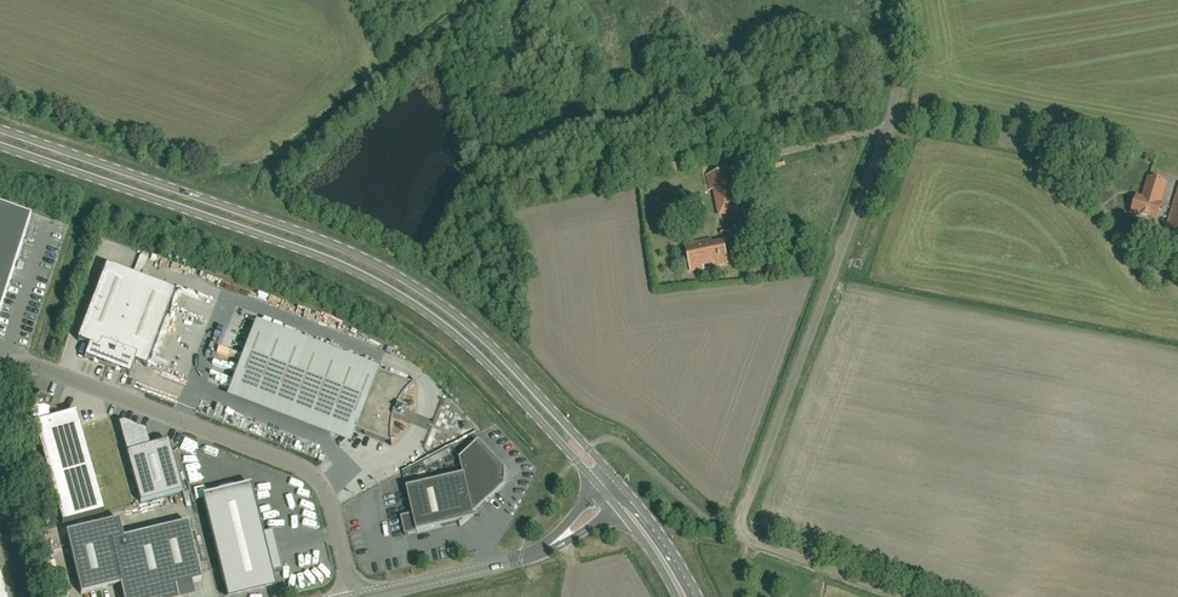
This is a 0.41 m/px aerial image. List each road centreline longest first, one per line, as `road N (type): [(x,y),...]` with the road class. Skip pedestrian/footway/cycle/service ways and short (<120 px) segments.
road 1 (primary): [(621,484),(478,332),(378,264),(0,128)]
road 2 (primary): [(0,146),(307,251),(384,287),(476,354),(600,486)]
road 3 (unclassified): [(907,596),(740,530),(904,110)]
road 4 (unclassified): [(0,367),(46,370),(308,471),(328,495),(353,596)]
road 5 (unclassified): [(904,110),(1044,139),(1094,178),(1171,274)]
road 6 (unclassified): [(361,596),(533,556)]
road 7 (primary): [(699,596),(625,489)]

